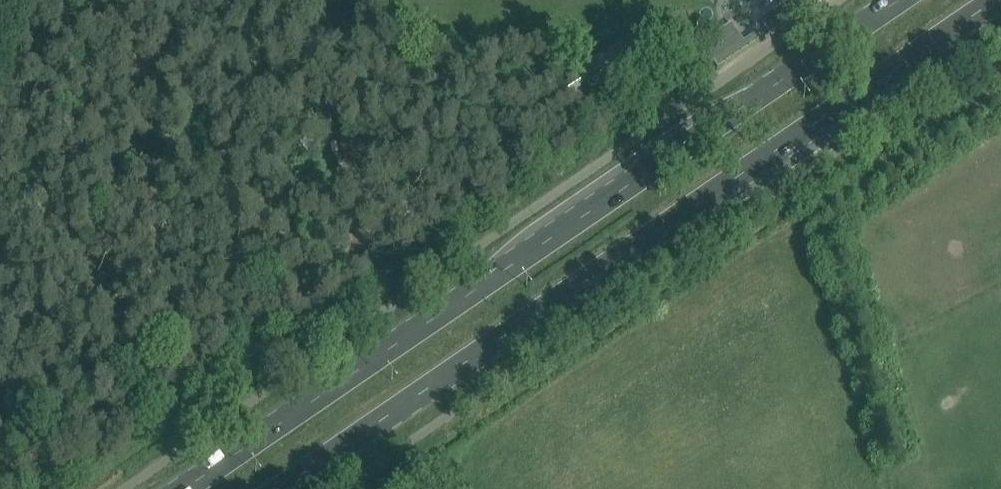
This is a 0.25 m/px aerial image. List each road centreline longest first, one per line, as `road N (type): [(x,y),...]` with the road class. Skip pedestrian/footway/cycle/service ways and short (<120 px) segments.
road 1 (primary): [(901,0),(181,488)]
road 2 (primary): [(287,488),(996,0)]

